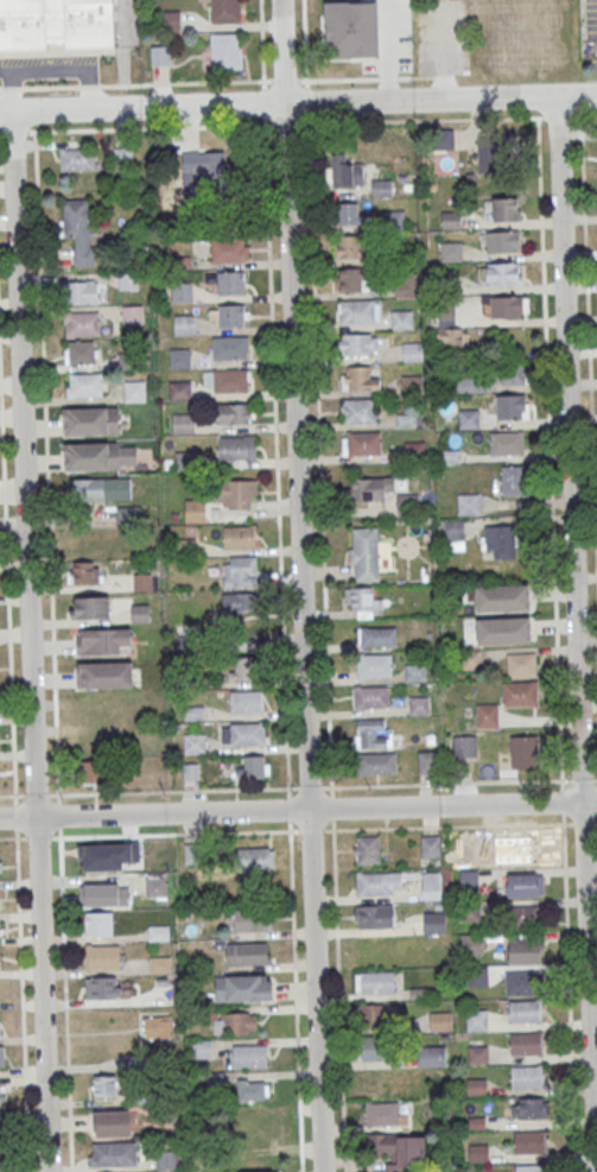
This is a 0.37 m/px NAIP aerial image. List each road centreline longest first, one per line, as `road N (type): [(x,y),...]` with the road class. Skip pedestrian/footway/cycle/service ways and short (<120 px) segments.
road 1 (residential): [(324,1171),(280,0)]
road 2 (residential): [(596,1171),(554,95)]
road 3 (residential): [(48,1171),(12,113)]
road 4 (residential): [(0,113),(596,94)]
road 5 (residential): [(596,803),(0,819)]

